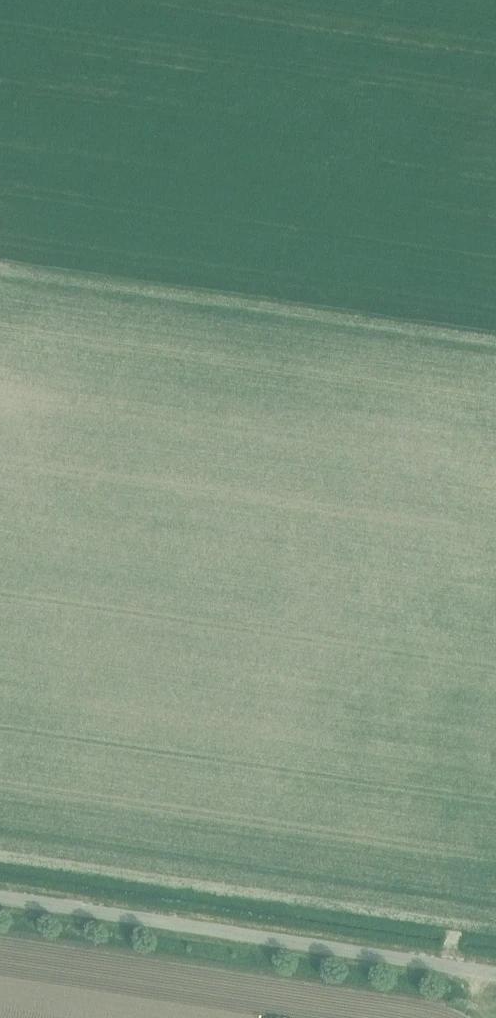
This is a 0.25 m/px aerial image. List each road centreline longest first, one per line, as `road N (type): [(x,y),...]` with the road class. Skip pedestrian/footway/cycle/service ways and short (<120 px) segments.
road 1 (unclassified): [(495,977),(0,899)]

